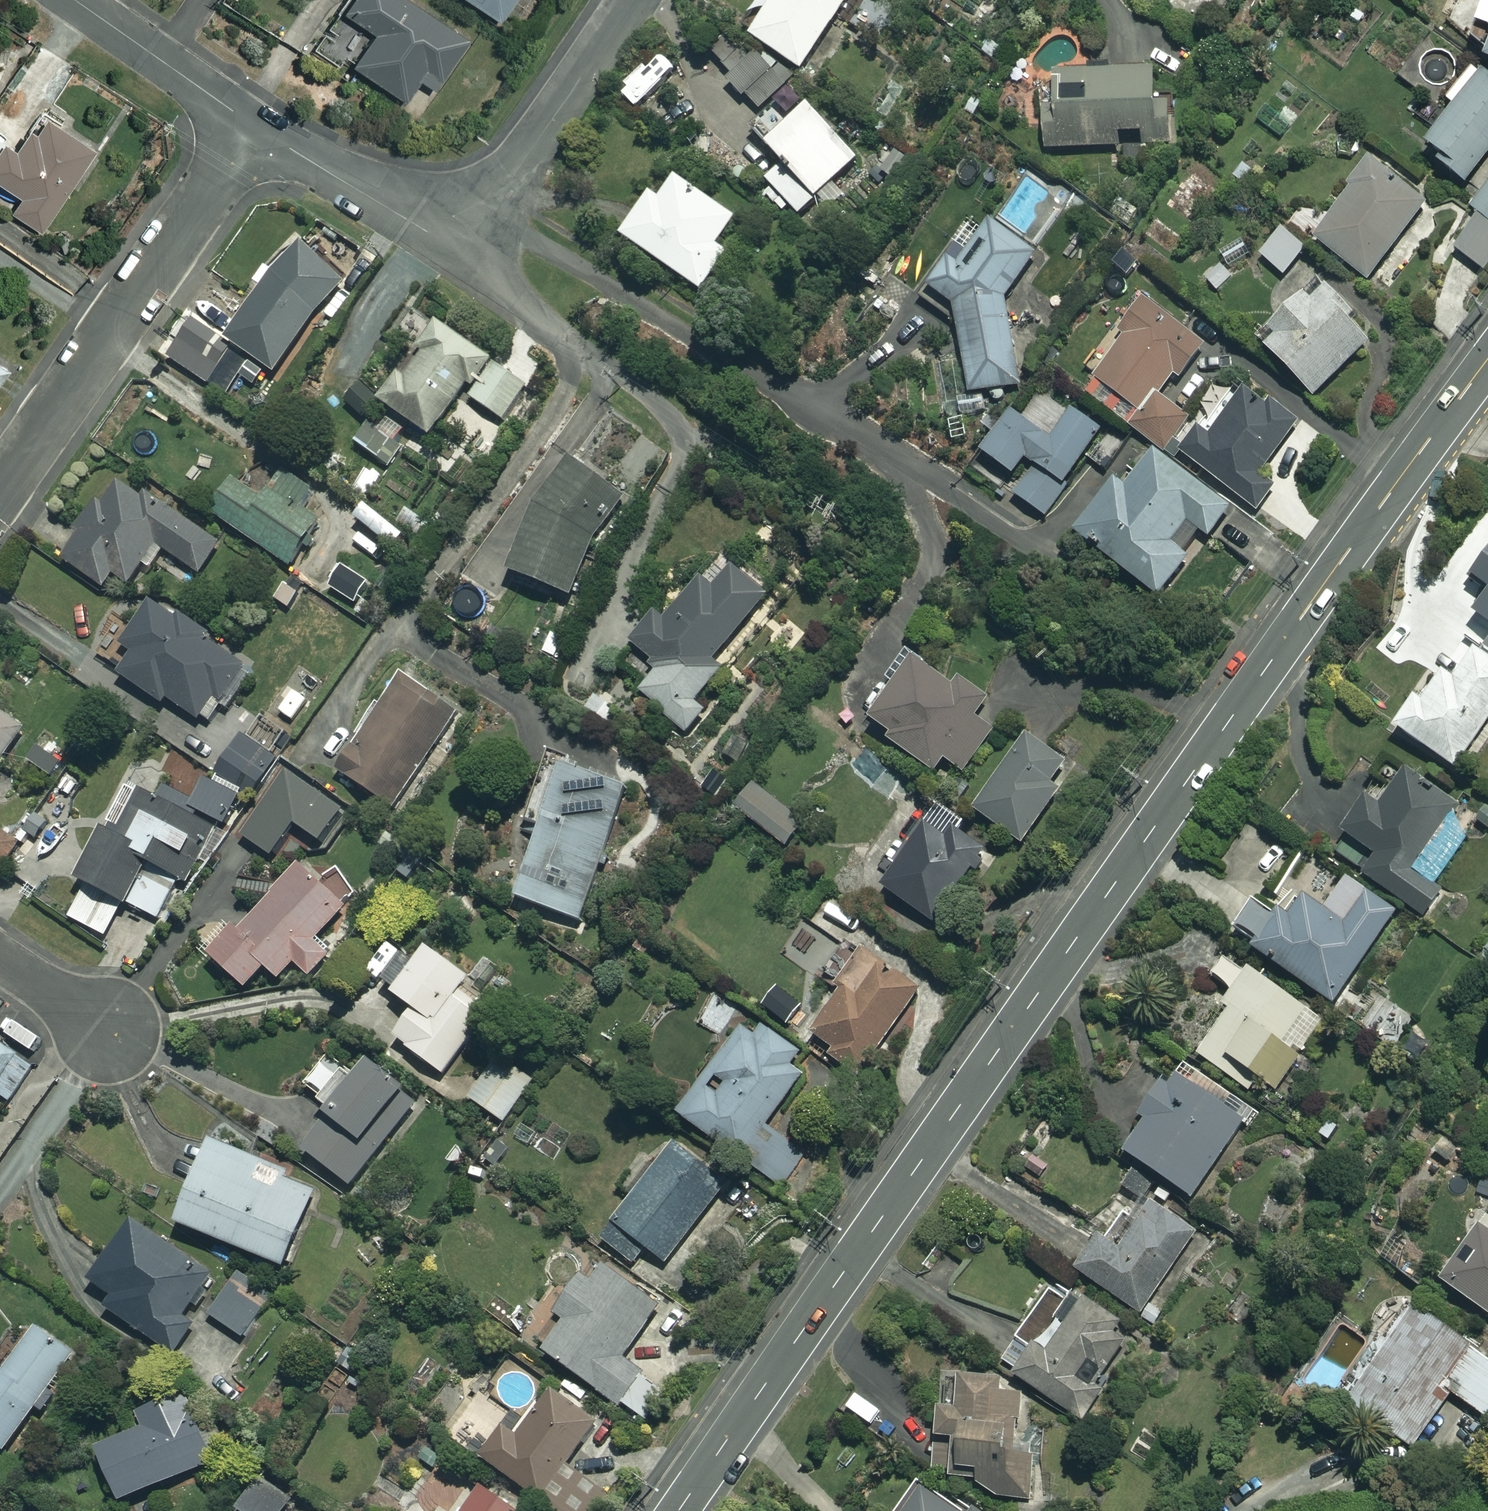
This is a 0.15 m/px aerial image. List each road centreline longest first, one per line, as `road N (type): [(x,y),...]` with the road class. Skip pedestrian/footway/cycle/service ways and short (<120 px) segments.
road 1 (tertiary): [(1487,359),(679,1510)]
road 2 (residential): [(0,492),(257,127)]
road 3 (residential): [(633,0),(502,191),(456,216),(415,226)]
road 4 (residential): [(257,127),(74,0)]
road 5 (residential): [(415,226),(257,127)]
road 6 (residential): [(552,327),(415,226)]
road 7 (residential): [(113,1032),(0,956)]

